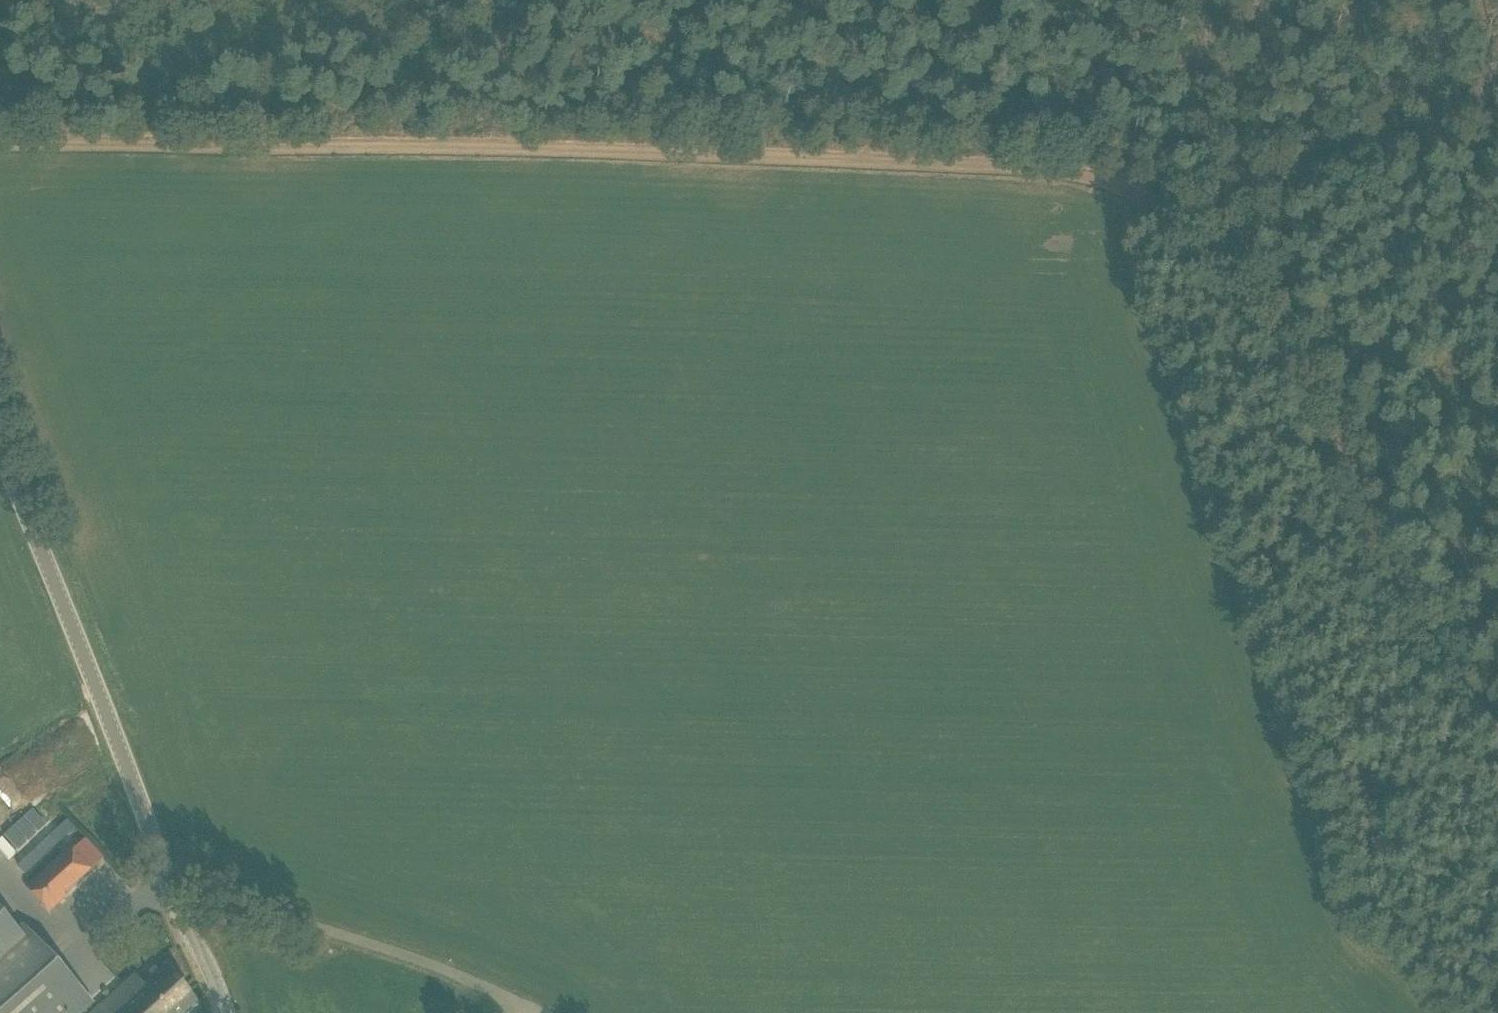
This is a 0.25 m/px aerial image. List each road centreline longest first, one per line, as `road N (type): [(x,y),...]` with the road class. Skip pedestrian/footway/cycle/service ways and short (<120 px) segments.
road 1 (track): [(0,150),(979,168),(1091,181),(1129,195),(1181,239)]
road 2 (tertiary): [(212,1012),(0,472)]
road 3 (track): [(1181,239),(1331,410),(1394,585),(1446,687),(1476,716)]
road 4 (track): [(1181,239),(1261,189),(1374,146),(1497,132)]

